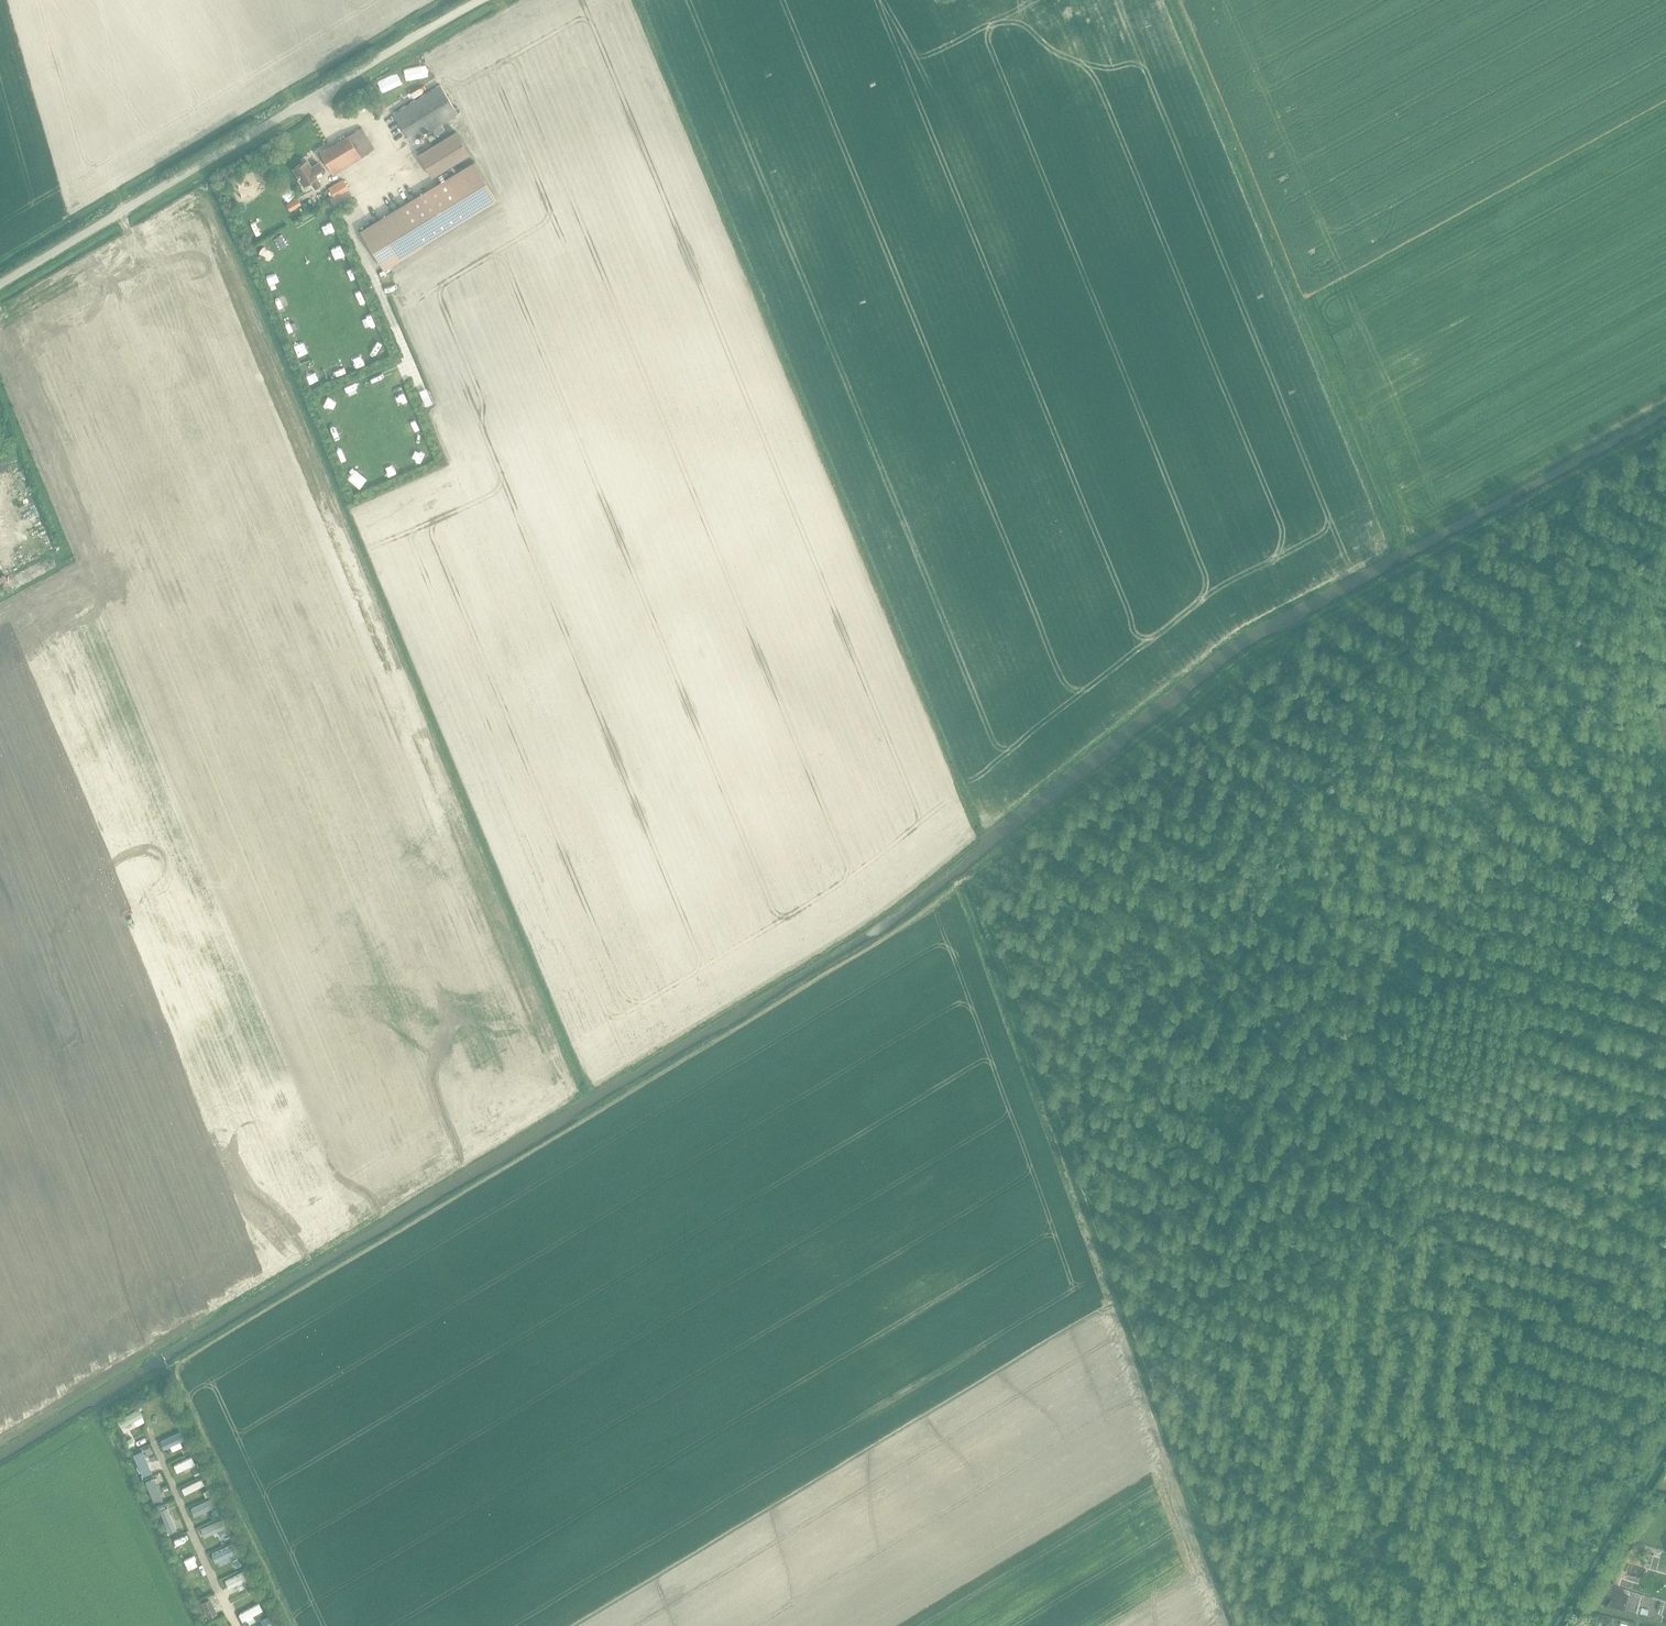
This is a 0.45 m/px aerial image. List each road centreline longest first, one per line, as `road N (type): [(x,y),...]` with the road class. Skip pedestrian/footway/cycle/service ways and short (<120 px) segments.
road 1 (unclassified): [(0,285),(478,0)]
road 2 (track): [(290,1625),(232,1504)]

